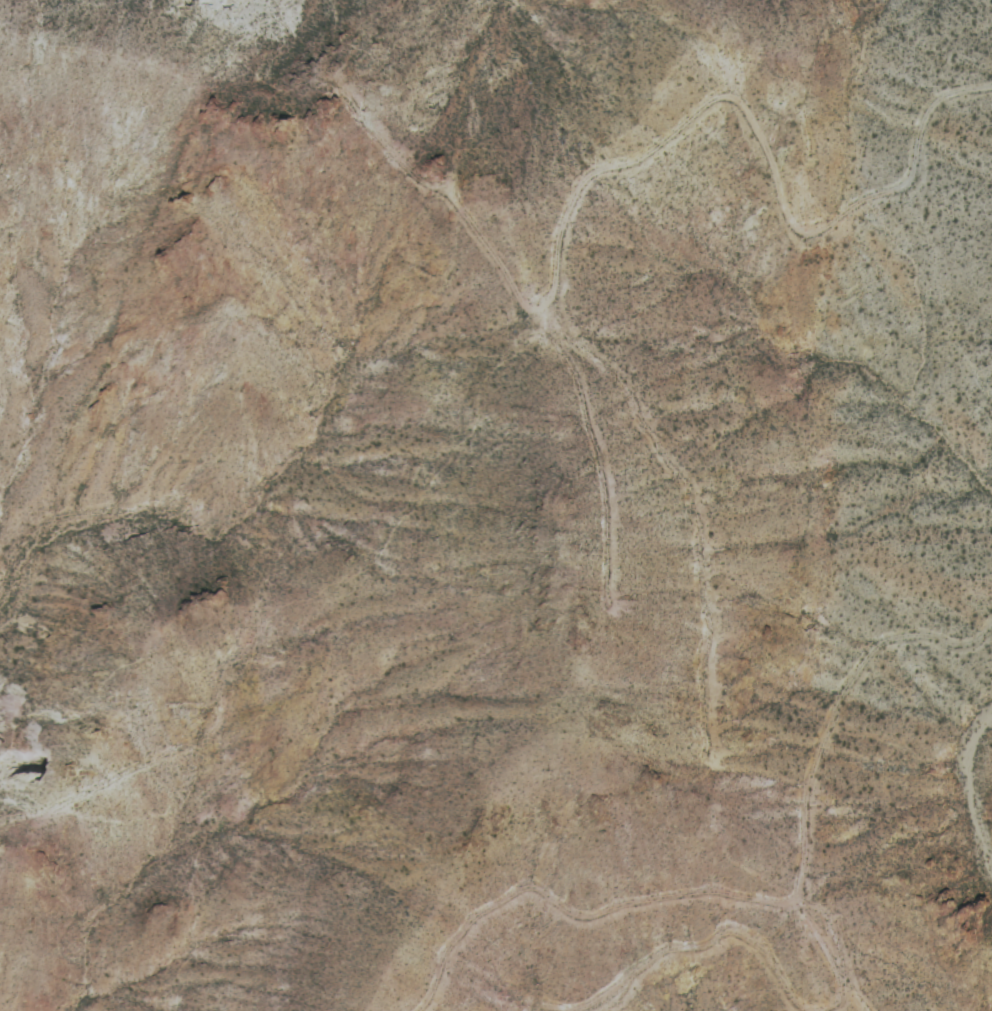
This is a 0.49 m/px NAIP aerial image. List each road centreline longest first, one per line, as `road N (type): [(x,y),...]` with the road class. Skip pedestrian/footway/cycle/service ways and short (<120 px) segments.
road 1 (track): [(542,336),(568,205),(688,152),(709,116),(746,126),(767,226),(819,262),(876,241),(928,131),(991,94)]
road 2 (track): [(991,640),(834,723),(808,839),(782,896),(480,943),(426,1010)]

